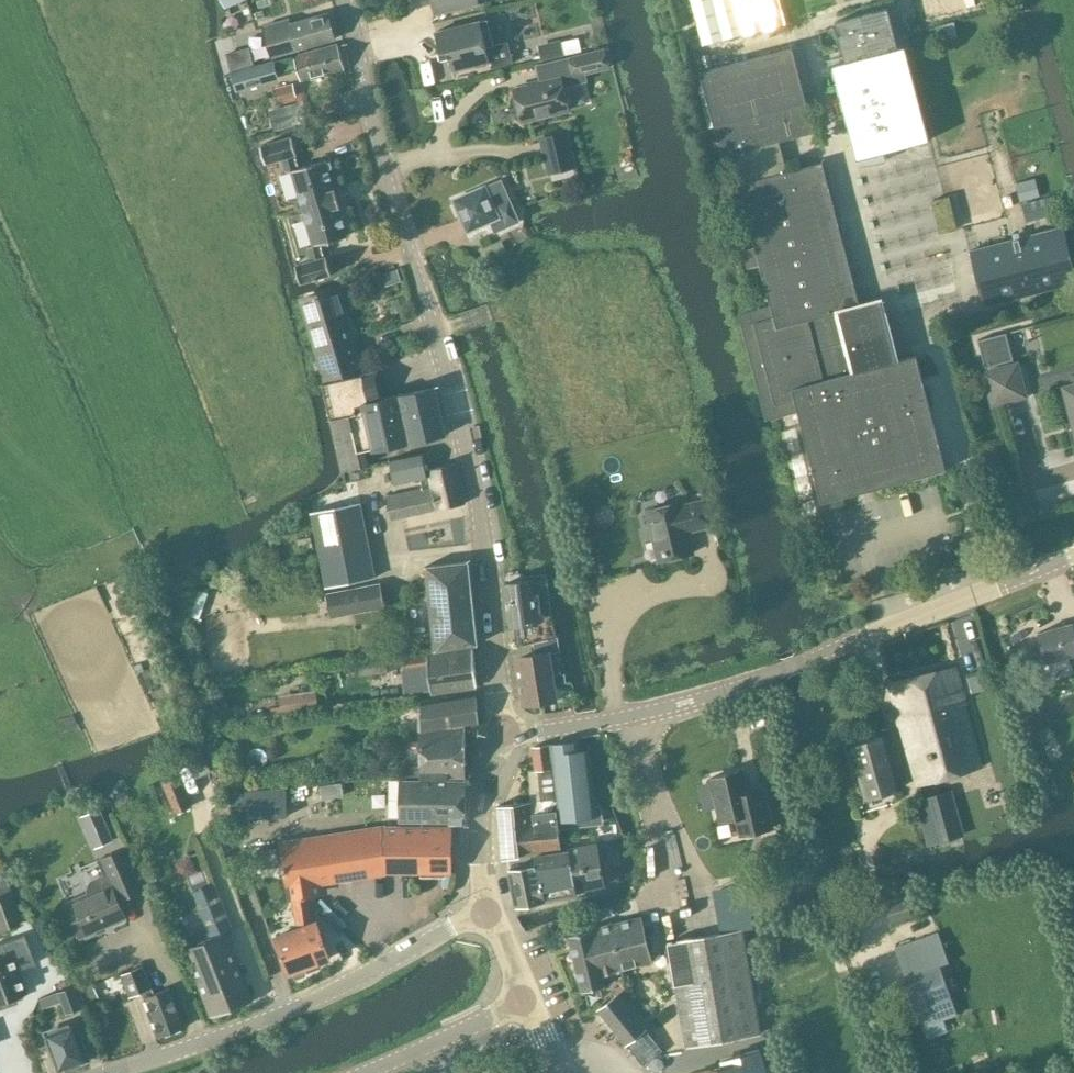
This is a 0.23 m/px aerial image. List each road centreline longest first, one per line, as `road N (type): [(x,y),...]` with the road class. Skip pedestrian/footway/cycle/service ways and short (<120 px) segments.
road 1 (tertiary): [(503,737),(480,502),(461,401),(342,0)]
road 2 (tertiary): [(503,737),(662,709),(1073,553)]
road 3 (unclassified): [(112,1072),(265,1022),(488,911)]
road 4 (tertiary): [(362,1072),(528,999)]
road 5 (tertiary): [(488,911),(483,792),(503,737)]

